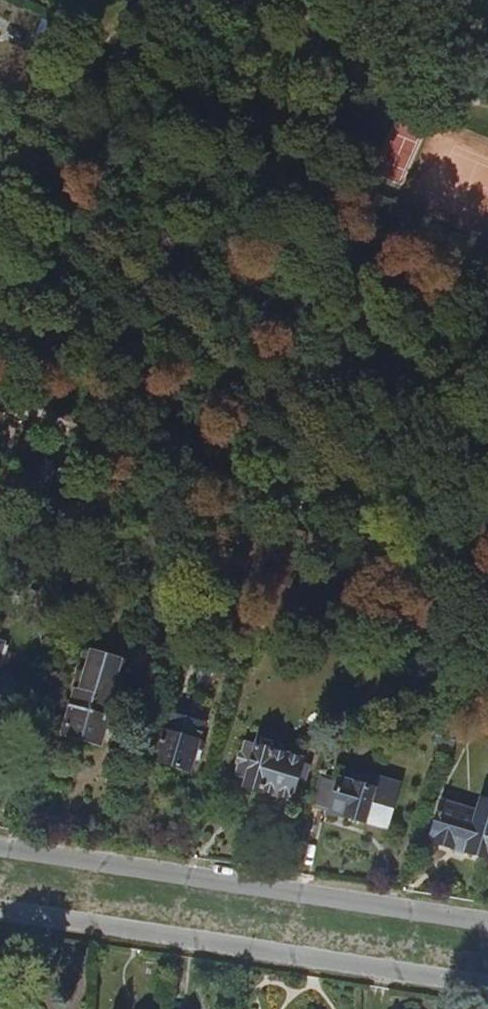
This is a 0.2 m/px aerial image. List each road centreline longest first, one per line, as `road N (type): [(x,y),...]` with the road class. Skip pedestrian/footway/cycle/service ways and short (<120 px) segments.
road 1 (residential): [(0,908),(487,986)]
road 2 (residential): [(487,922),(0,847)]
road 3 (residential): [(22,188),(98,11)]

